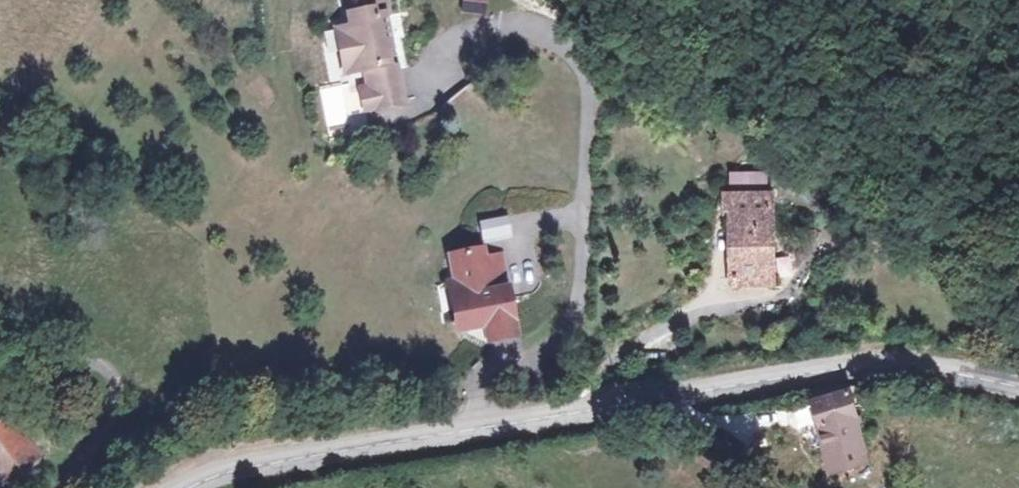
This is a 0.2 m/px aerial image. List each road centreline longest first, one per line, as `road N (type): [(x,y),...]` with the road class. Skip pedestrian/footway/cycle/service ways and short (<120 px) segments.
road 1 (tertiary): [(1018,385),(909,363),(842,366),(260,459),(181,487)]
road 2 (track): [(1018,263),(864,163),(645,0)]
road 3 (track): [(679,391),(767,487)]

